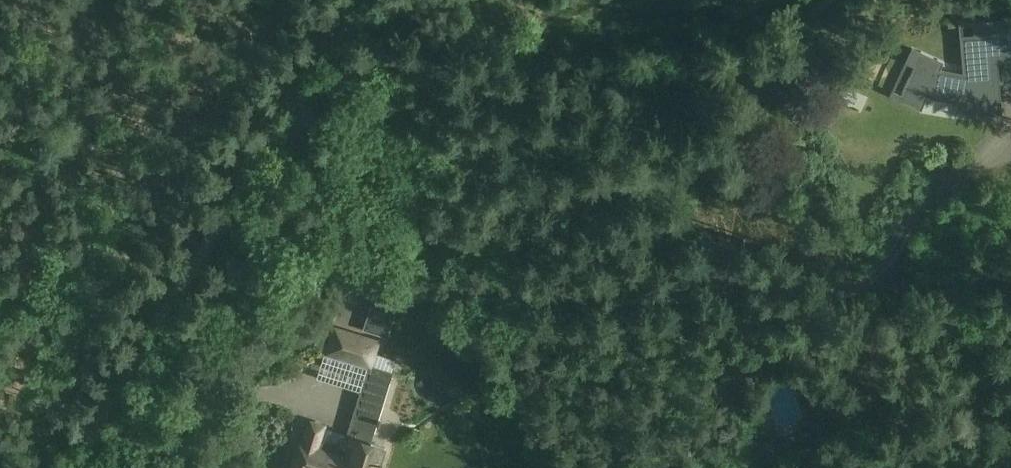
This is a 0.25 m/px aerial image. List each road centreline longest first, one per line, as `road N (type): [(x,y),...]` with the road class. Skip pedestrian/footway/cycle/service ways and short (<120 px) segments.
road 1 (unclassified): [(77,467),(368,0)]

